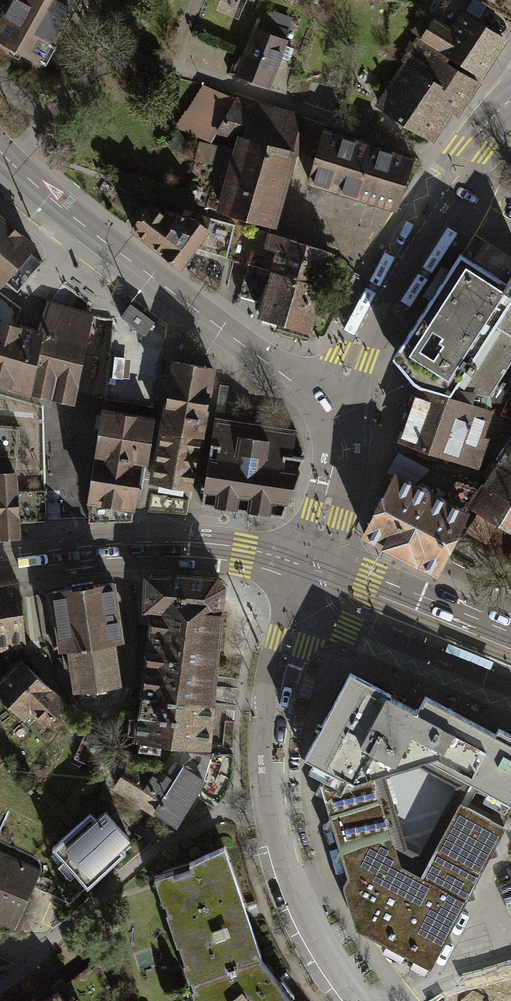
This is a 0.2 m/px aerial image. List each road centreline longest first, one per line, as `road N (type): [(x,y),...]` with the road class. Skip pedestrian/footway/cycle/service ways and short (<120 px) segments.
road 1 (residential): [(310,570),(271,726),(272,798),(295,902),(356,1000)]
road 2 (tertiary): [(340,415),(93,231),(0,151)]
road 3 (tertiary): [(510,100),(462,162),(366,320),(340,415)]
road 4 (tertiary): [(0,558),(192,543),(243,548),(310,570)]
road 5 (unclassified): [(310,570),(349,623),(510,689)]
road 6 (unclassified): [(503,629),(370,575),(310,570)]
road 7 (tertiary): [(310,570),(334,480),(340,415)]

